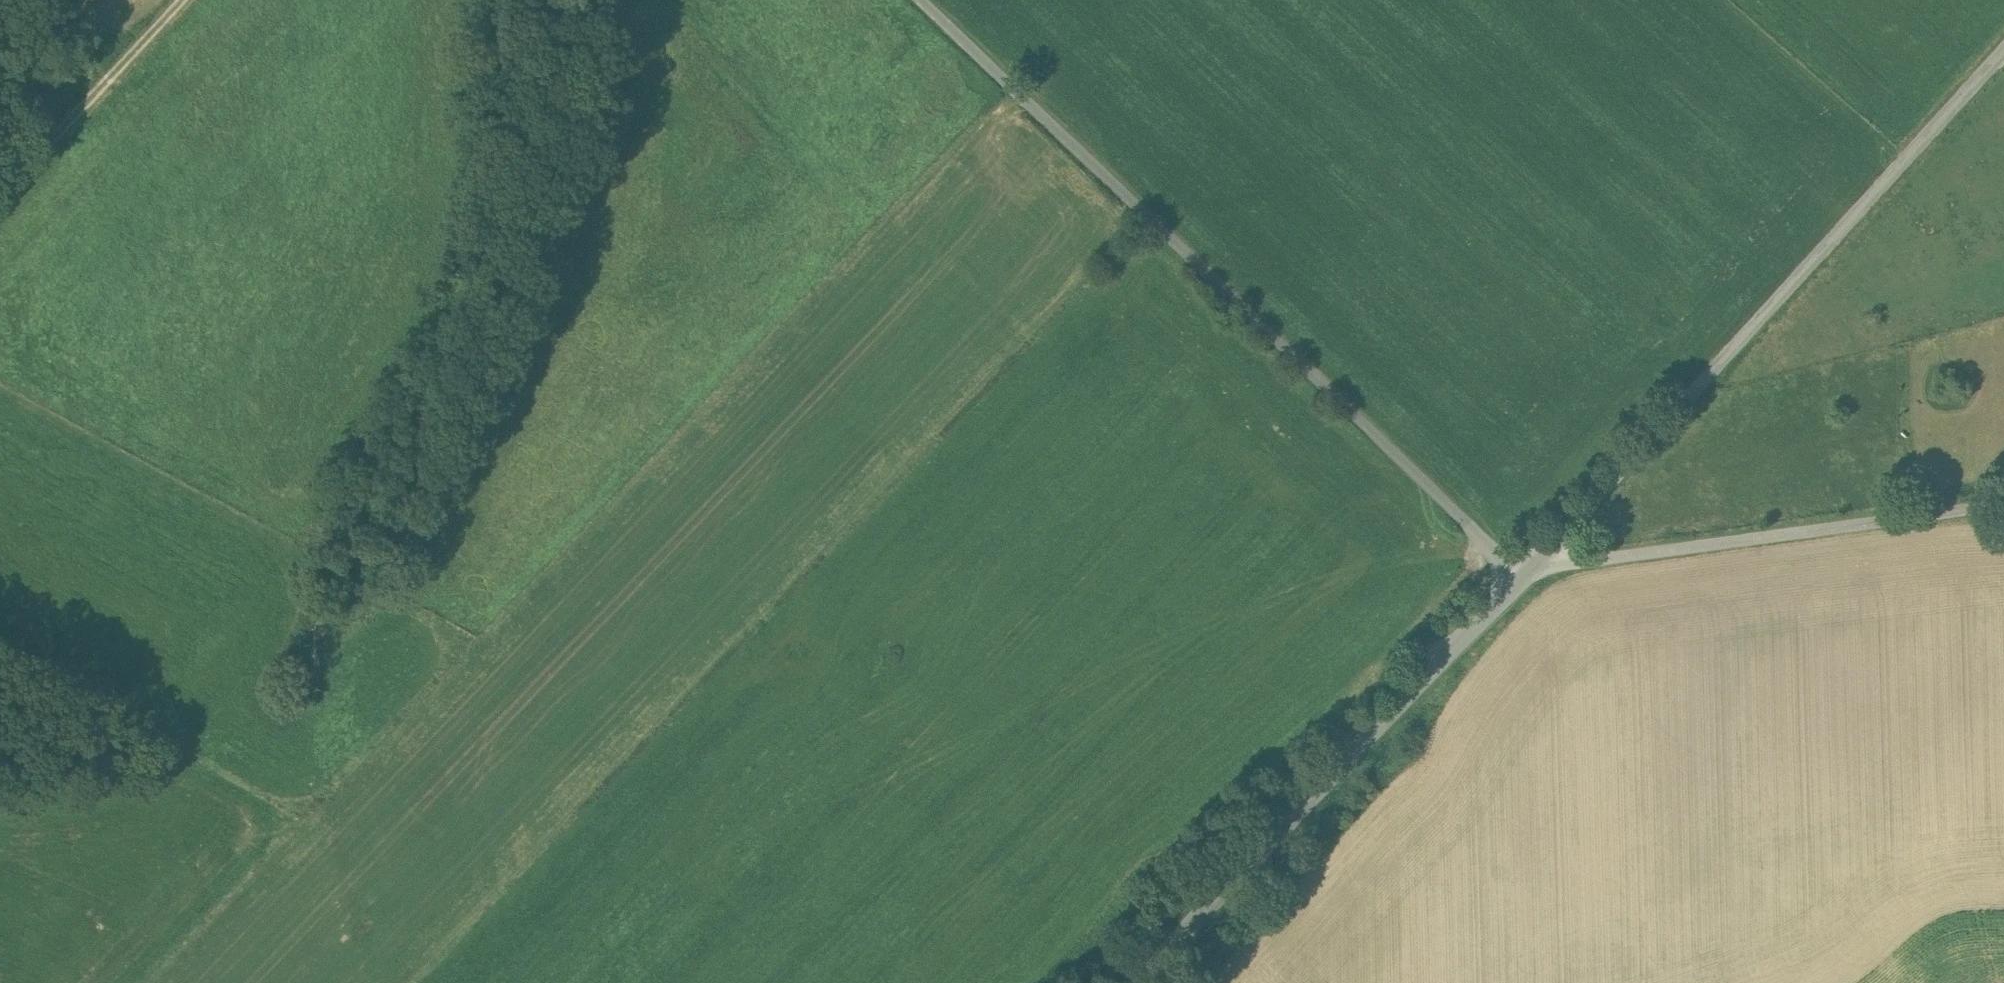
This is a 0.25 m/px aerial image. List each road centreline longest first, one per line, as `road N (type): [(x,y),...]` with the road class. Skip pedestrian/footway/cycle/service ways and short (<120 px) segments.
road 1 (unclassified): [(1533,564),(1485,541),(922,0)]
road 2 (unclassified): [(1533,564),(2003,53)]
road 3 (unclassified): [(1144,982),(1308,797),(1533,564)]
road 4 (unclassified): [(1533,564),(2003,503)]
road 5 (track): [(181,0),(0,196)]

